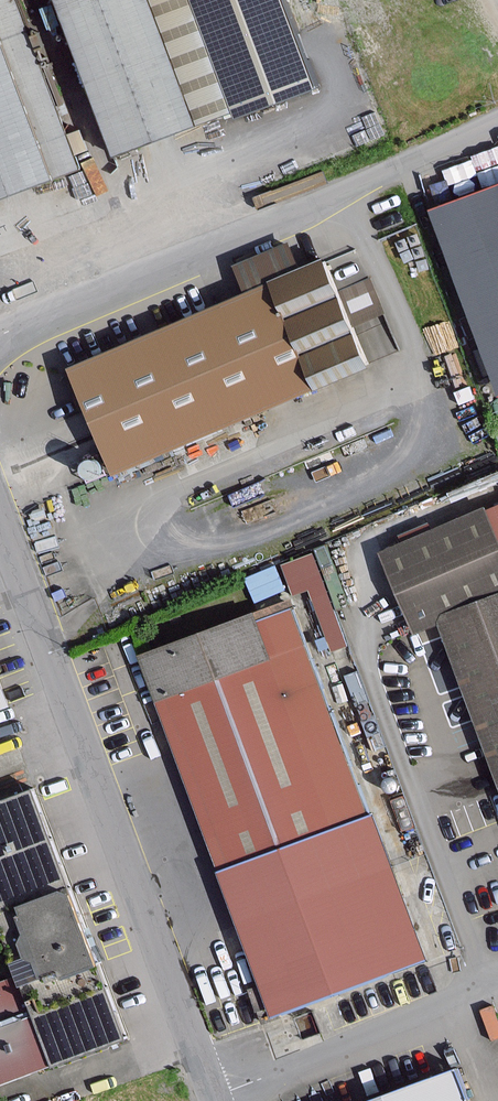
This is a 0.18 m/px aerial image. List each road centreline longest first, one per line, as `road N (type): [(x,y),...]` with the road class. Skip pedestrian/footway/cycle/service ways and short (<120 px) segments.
road 1 (unclassified): [(0,515),(216,1099)]
road 2 (unclassified): [(0,335),(497,123)]
road 3 (unclassified): [(497,978),(216,1099)]

